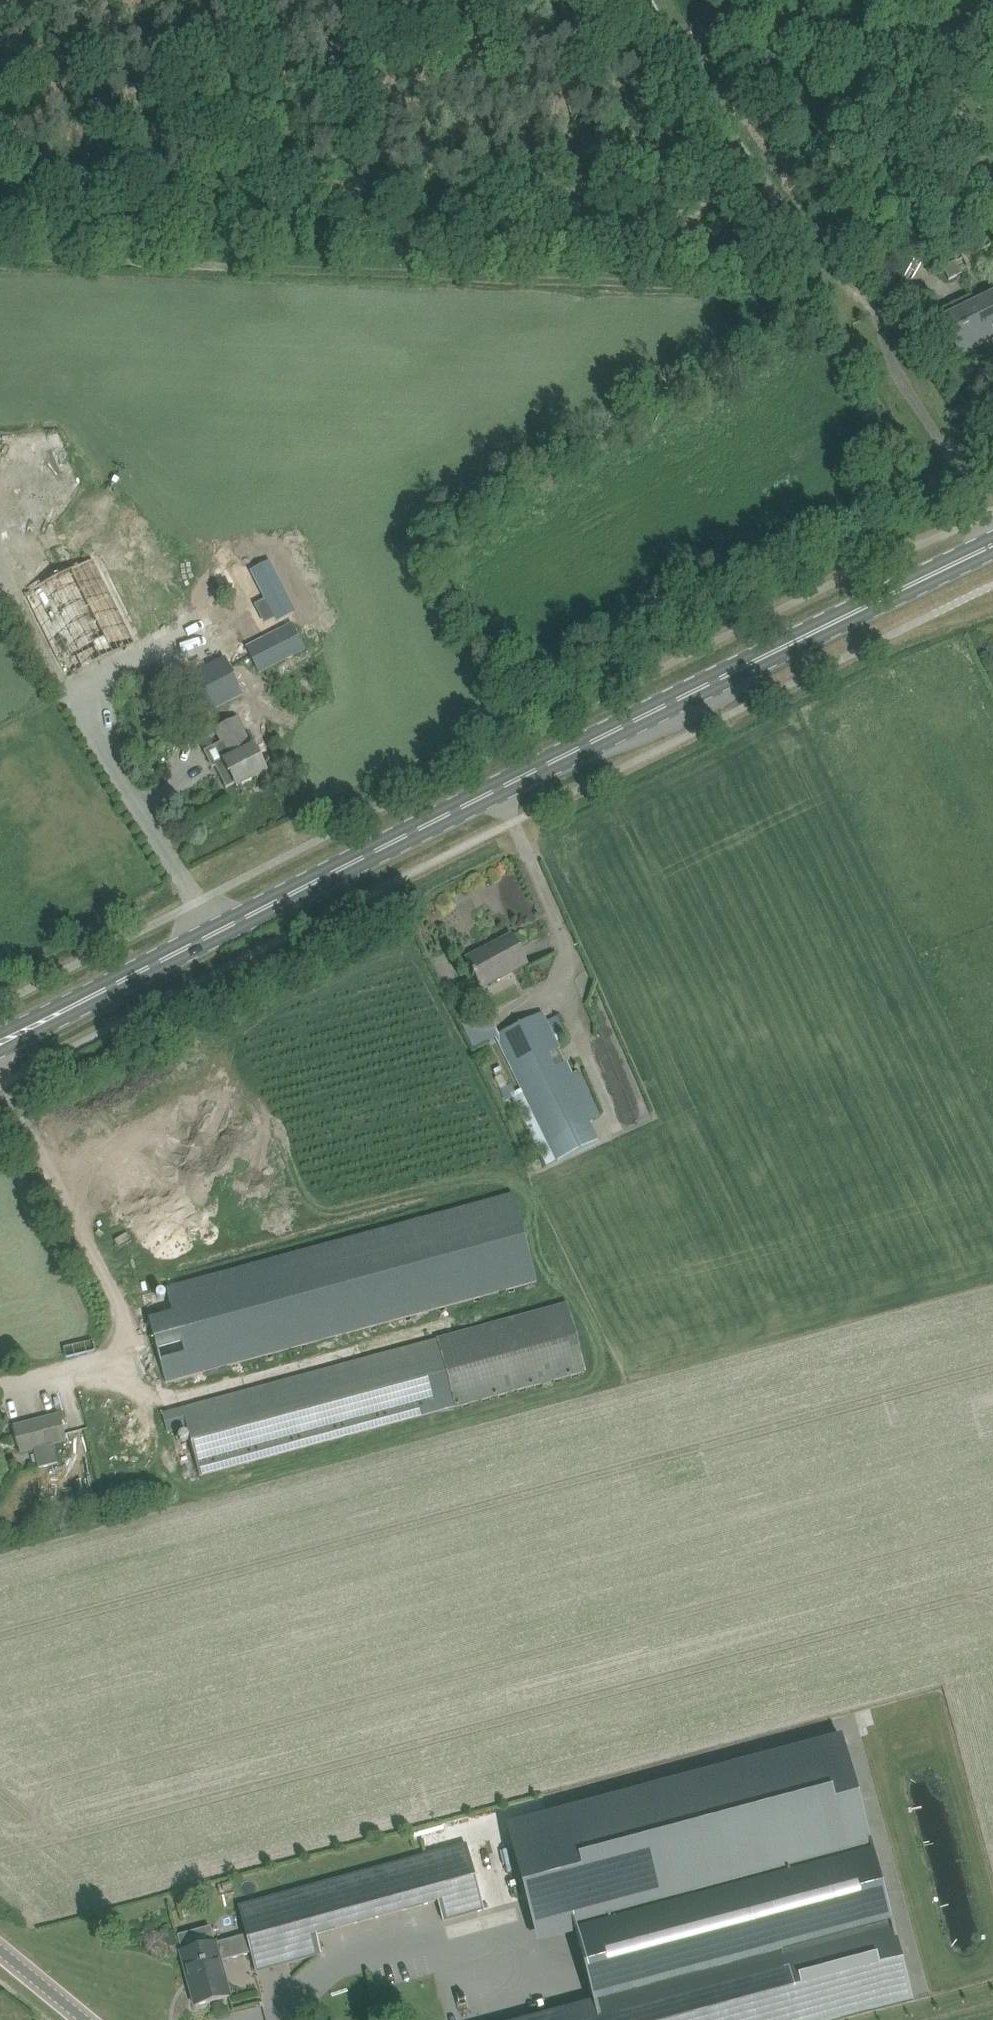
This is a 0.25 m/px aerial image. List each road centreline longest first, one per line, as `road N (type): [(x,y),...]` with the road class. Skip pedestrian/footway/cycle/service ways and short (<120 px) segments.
road 1 (primary): [(0,1045),(992,547)]
road 2 (track): [(0,254),(771,285),(833,269)]
road 3 (track): [(648,0),(752,163),(833,269),(871,299),(887,355),(982,516)]
road 4 (unclassified): [(94,2019),(0,1941)]

